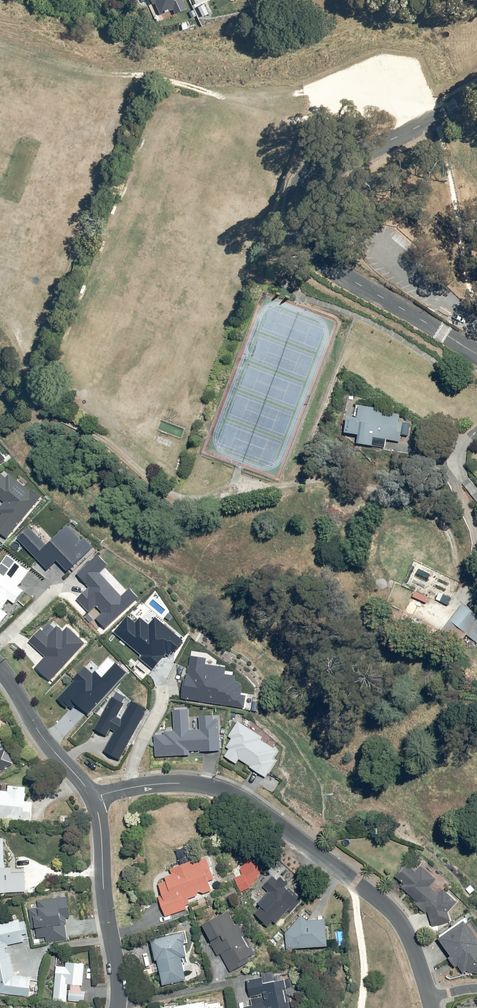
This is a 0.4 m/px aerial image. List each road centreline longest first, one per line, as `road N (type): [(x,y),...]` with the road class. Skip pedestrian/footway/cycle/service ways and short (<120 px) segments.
road 1 (track): [(476,589),(457,573),(442,523),(402,495),(317,480),(198,499),(166,490),(102,437),(48,410),(30,383),(17,329)]
road 2 (track): [(422,124),(331,95),(220,96),(88,73),(0,43)]
road 3 (residential): [(423,998),(389,914),(235,794),(210,785),(143,785),(103,803)]
road 4 (residential): [(120,1007),(126,992),(103,803)]
road 5 (residential): [(103,803),(0,664)]

